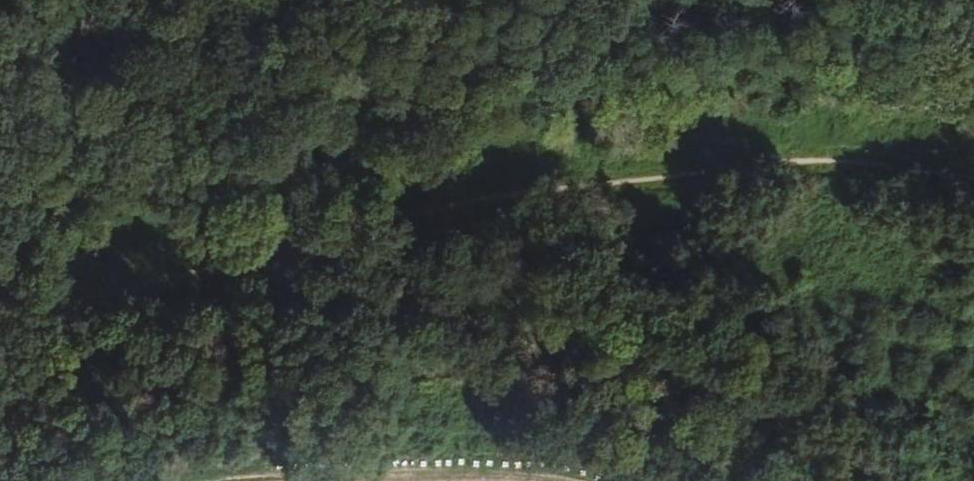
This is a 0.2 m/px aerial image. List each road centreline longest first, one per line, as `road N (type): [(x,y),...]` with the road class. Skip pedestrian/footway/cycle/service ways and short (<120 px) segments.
road 1 (track): [(0,324),(389,215),(504,192)]
road 2 (track): [(504,192),(831,160),(973,178)]

